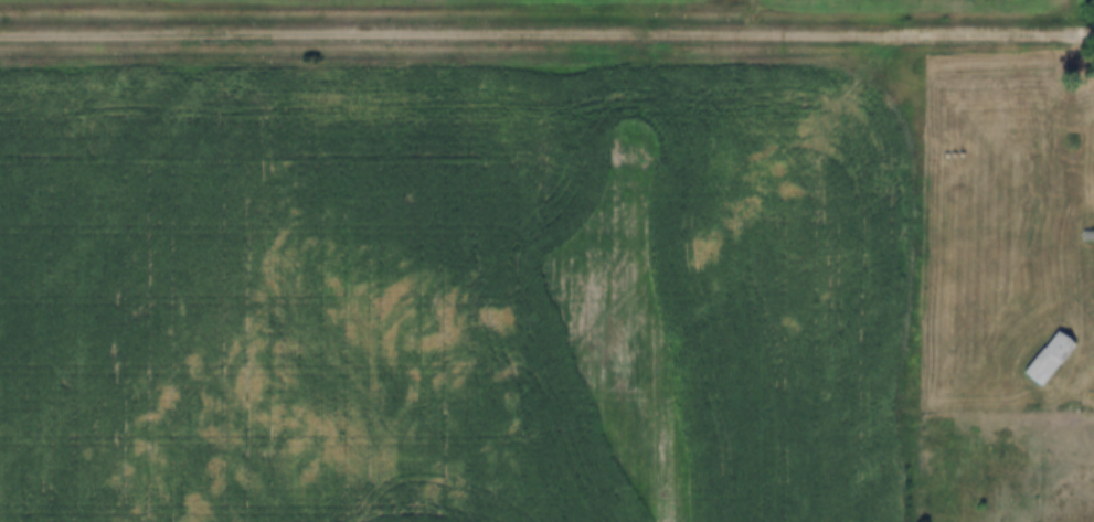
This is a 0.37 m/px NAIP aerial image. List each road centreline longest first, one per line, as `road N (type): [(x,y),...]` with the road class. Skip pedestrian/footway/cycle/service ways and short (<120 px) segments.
road 1 (track): [(0,41),(1093,40)]

